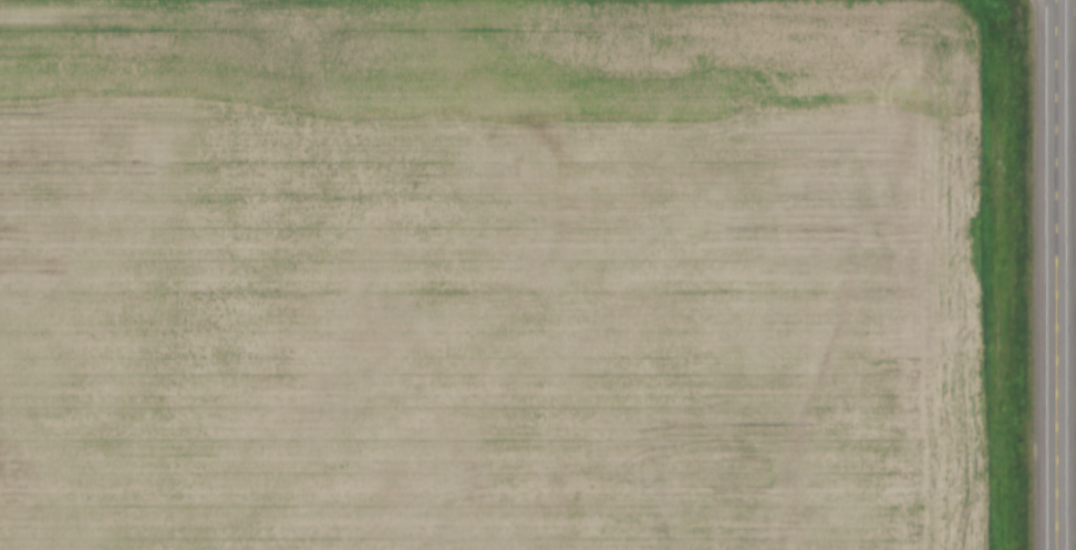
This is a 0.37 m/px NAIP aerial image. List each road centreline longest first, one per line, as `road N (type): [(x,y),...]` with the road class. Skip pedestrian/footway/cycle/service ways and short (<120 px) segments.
road 1 (primary): [(1070,549),(1067,0)]

